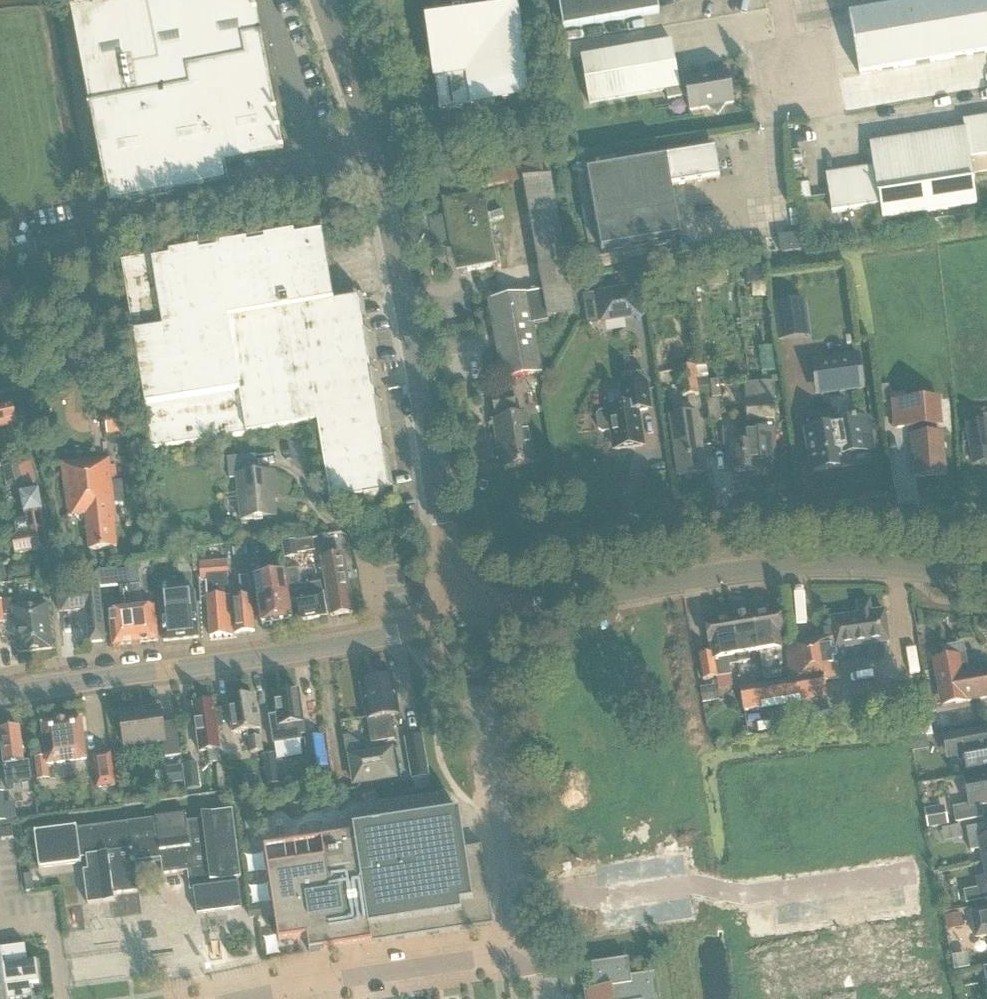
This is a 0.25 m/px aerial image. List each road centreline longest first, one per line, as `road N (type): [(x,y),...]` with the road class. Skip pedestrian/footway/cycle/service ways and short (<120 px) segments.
road 1 (tertiary): [(465,590),(447,561),(379,154),(322,0)]
road 2 (tertiary): [(465,590),(491,605),(529,606),(810,564),(986,579)]
road 3 (tertiary): [(0,697),(383,638),(420,627),(465,590)]
road 4 (residential): [(248,998),(491,954),(521,960)]

